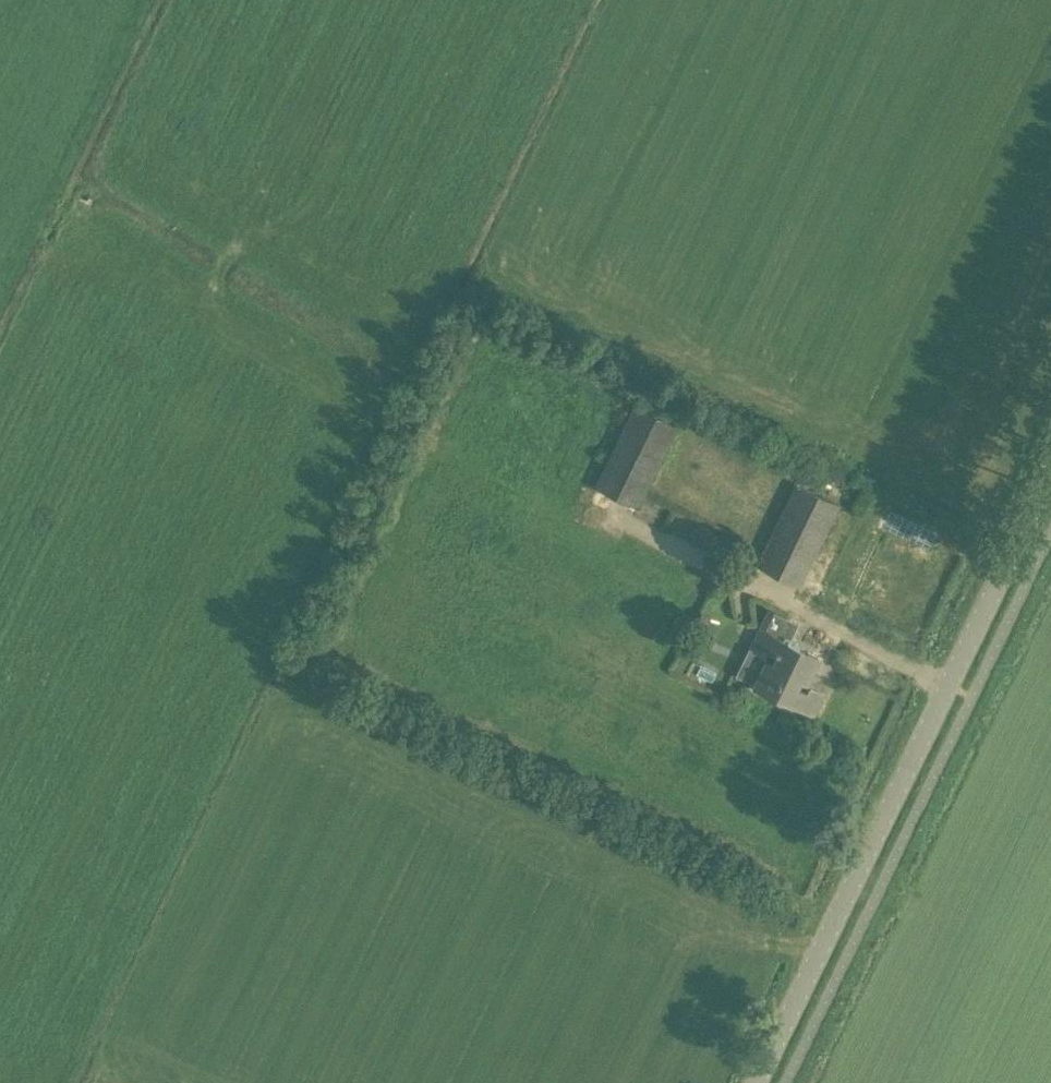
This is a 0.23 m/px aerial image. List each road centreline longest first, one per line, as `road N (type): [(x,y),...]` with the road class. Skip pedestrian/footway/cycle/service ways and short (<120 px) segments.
road 1 (tertiary): [(757,1082),(1050,476)]

